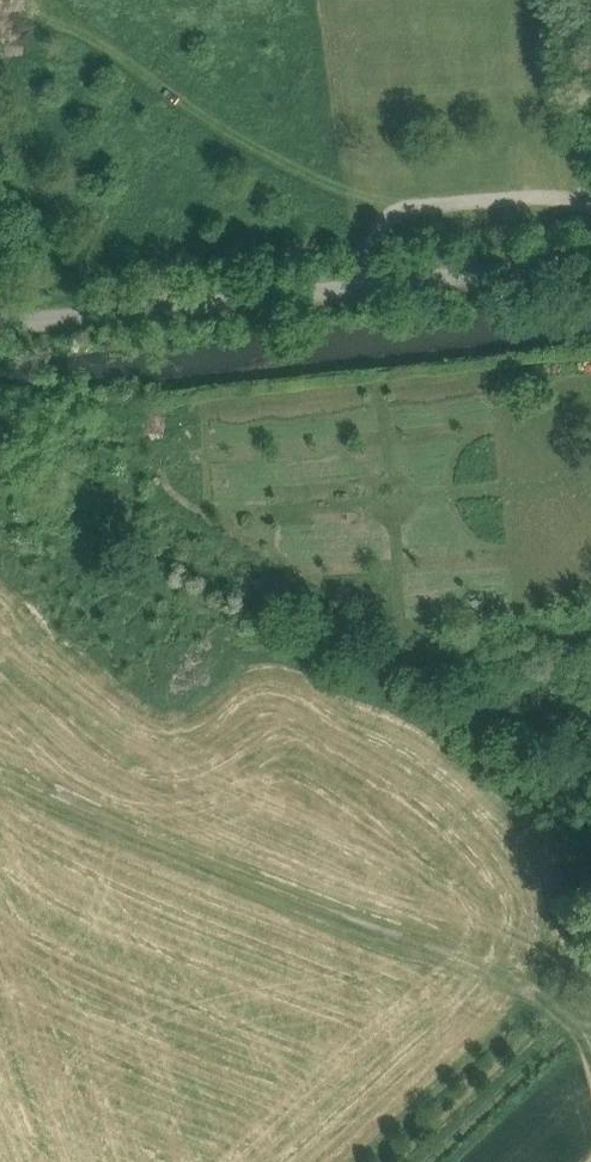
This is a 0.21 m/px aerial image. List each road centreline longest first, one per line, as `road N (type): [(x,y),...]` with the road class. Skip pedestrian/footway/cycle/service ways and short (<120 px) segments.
road 1 (unclassified): [(590,260),(0,322)]

